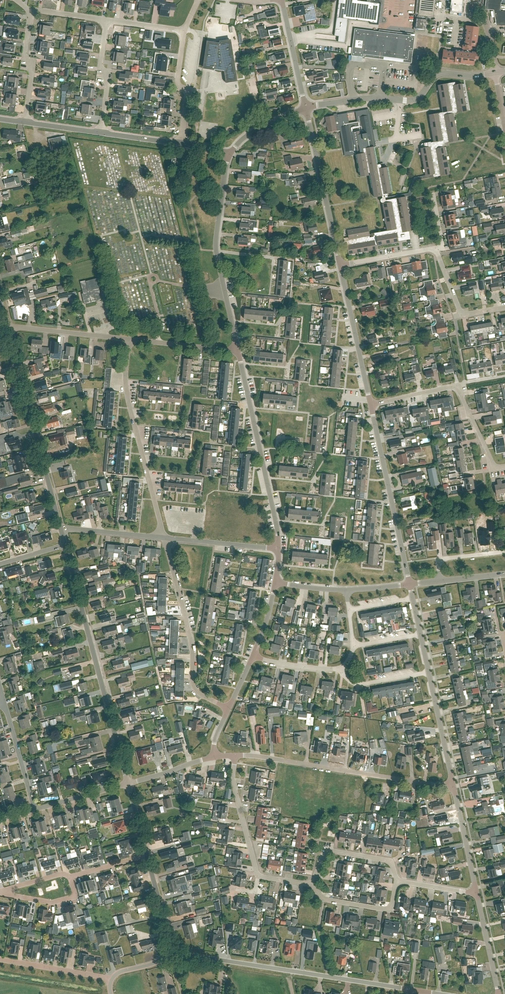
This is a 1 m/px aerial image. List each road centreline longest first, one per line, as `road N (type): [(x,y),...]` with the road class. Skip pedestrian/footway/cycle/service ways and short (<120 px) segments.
road 1 (unclassified): [(128,784),(64,545)]
road 2 (residential): [(413,989),(174,950)]
road 3 (residential): [(453,787),(236,756)]
road 4 (unclassified): [(61,529),(8,326)]
road 5 (residential): [(164,538),(127,397),(129,340)]
road 6 (residential): [(278,549),(238,351)]
road 7 (residential): [(305,107),(409,101),(440,74),(495,73)]
road 8 (residential): [(229,710),(194,687),(164,538)]
road 9 (unclassified): [(409,584),(371,404)]
road 10 (residential): [(312,886),(259,874),(235,790),(236,756)]
road 11 (unclassified): [(339,265),(305,107)]
road 12 (unclassified): [(371,404),(339,265)]
road 13 (residential): [(312,886),(325,851),(390,861),(397,880)]
road 14 (residential): [(129,340),(8,326)]

